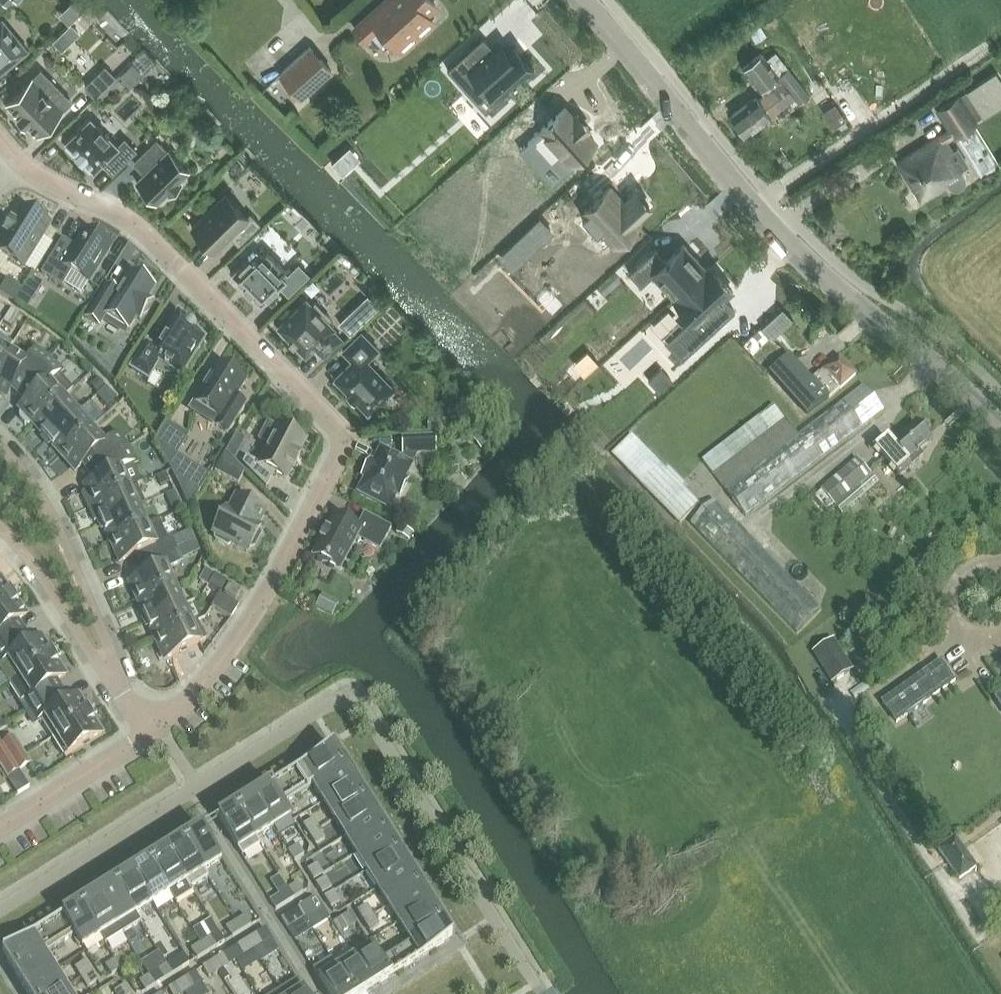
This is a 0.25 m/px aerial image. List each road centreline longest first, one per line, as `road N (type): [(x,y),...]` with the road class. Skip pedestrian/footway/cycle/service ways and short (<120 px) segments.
road 1 (residential): [(149,731),(198,690),(240,634),(342,435),(123,213),(27,166),(0,140)]
road 2 (tertiary): [(1000,433),(946,376),(834,290),(735,189),(581,0)]
road 3 (residential): [(125,693),(59,530),(0,446)]
road 4 (residential): [(0,526),(125,693)]
road 5 (residential): [(0,827),(149,731)]

